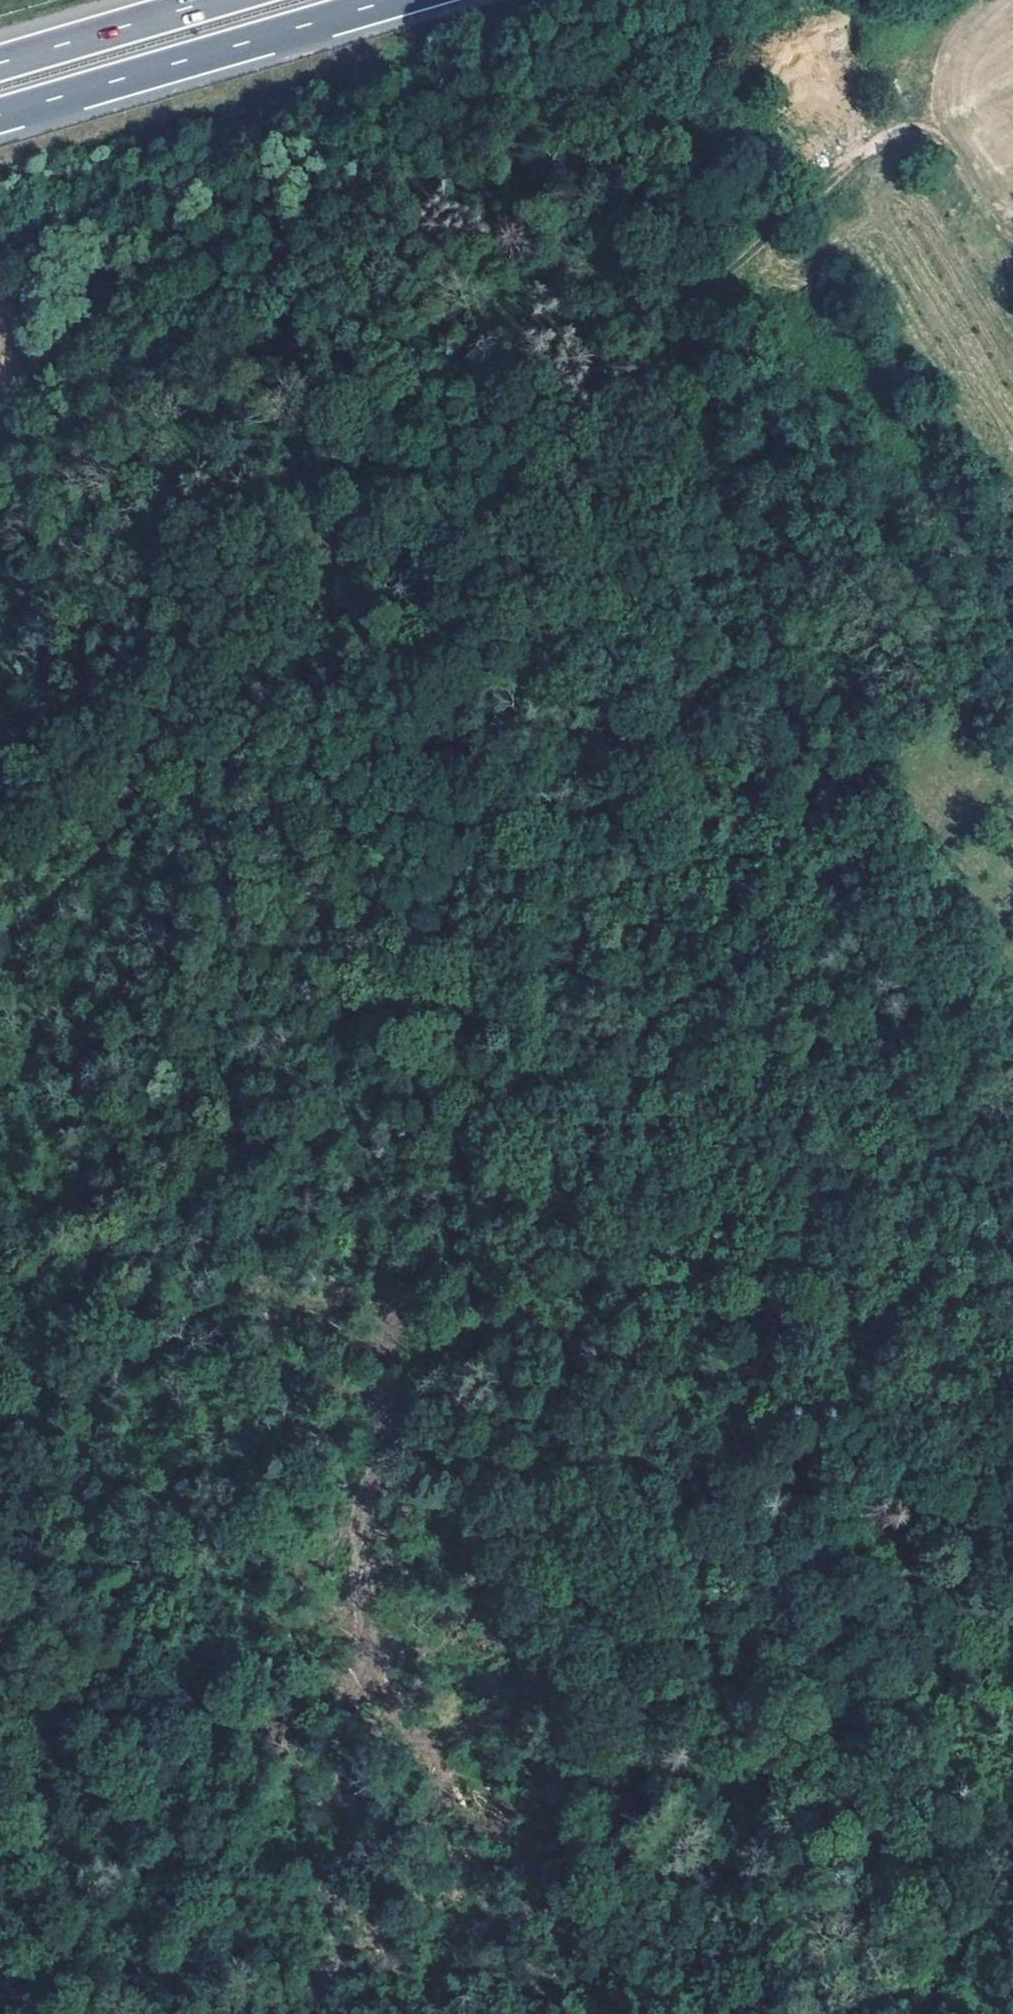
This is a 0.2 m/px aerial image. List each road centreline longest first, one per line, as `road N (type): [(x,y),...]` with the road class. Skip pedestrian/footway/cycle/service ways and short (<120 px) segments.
road 1 (motorway): [(0,117),(406,0)]
road 2 (motorway): [(215,0),(0,63)]

